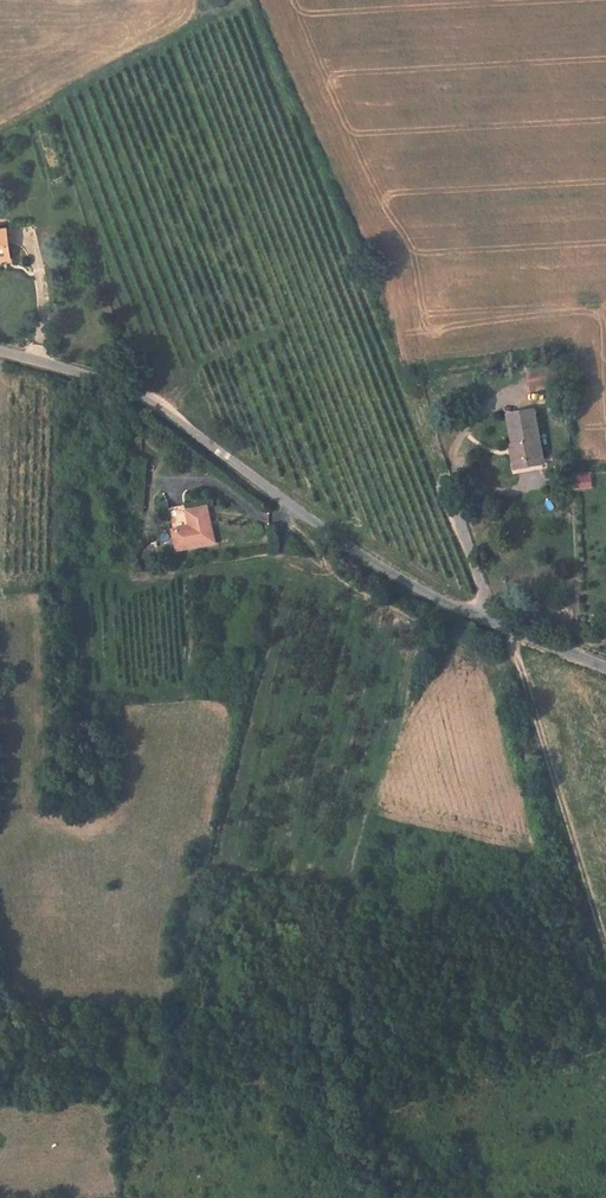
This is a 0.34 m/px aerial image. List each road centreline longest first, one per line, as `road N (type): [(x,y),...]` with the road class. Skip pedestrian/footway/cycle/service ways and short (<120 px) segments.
road 1 (unclassified): [(605,669),(417,591),(115,386),(0,351)]
road 2 (track): [(510,636),(605,956)]

